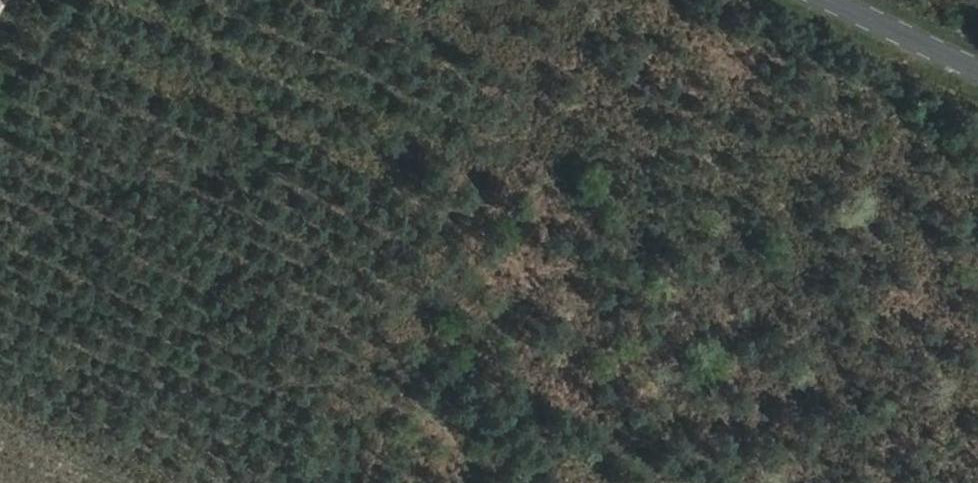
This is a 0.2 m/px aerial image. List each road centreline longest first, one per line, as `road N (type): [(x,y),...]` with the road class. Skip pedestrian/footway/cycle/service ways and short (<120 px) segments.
road 1 (tertiary): [(839,0),(977,65)]

